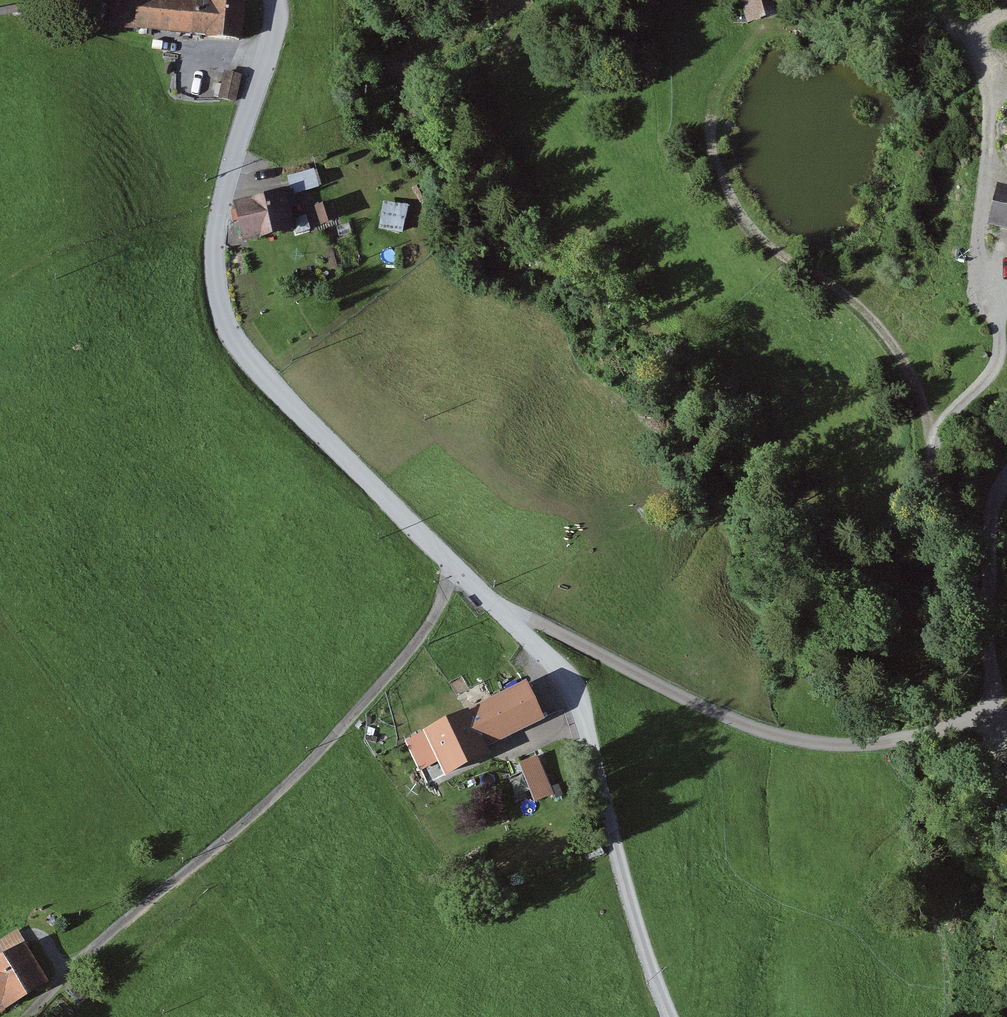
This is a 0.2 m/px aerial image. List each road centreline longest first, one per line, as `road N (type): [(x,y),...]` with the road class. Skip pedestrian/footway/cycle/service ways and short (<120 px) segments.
road 1 (unclassified): [(274,0),(273,46),(218,221),(214,278),(224,323),(258,369),(454,569),(492,601),(709,711),(823,745),(902,740),(971,717),(991,676),(972,622)]
road 2 (track): [(1006,19),(976,29),(972,40),(992,117),(979,242),(1000,306),(1001,356),(988,384),(936,430),(935,495),(972,622)]
road 3 (track): [(548,226),(707,363),(788,449),(820,516),(893,622),(943,730)]
road 4 (track): [(454,569),(427,642),(290,792),(37,1016)]
road 5 (track): [(751,48),(713,112),(726,201),(777,255),(880,330),(936,430)]
road 6 (track): [(606,810),(566,679),(492,601)]
road 7 (track): [(606,810),(645,955),(671,1016)]
road 8 (track): [(1006,481),(993,510),(990,584),(972,622)]

